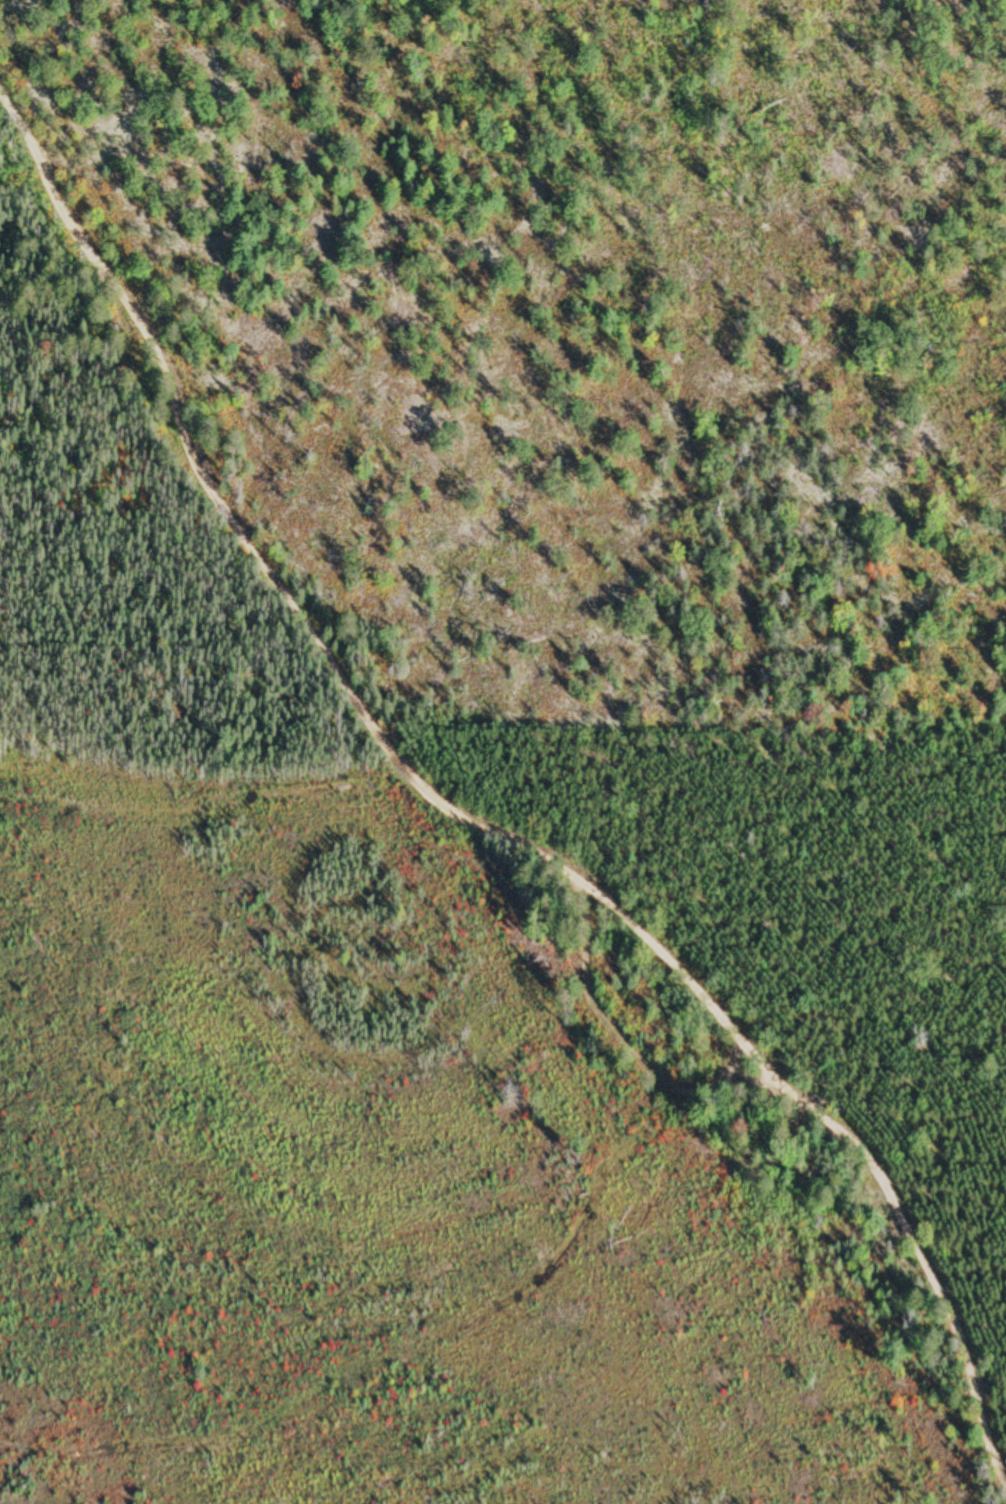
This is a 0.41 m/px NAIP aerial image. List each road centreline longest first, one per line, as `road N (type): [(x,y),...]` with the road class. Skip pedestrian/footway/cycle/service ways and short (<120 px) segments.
road 1 (track): [(901,1186),(711,1125),(576,977),(103,195),(0,67)]
road 2 (residential): [(1005,1471),(938,1346),(901,1248),(901,1186),(932,1131),(944,989),(1005,923)]

